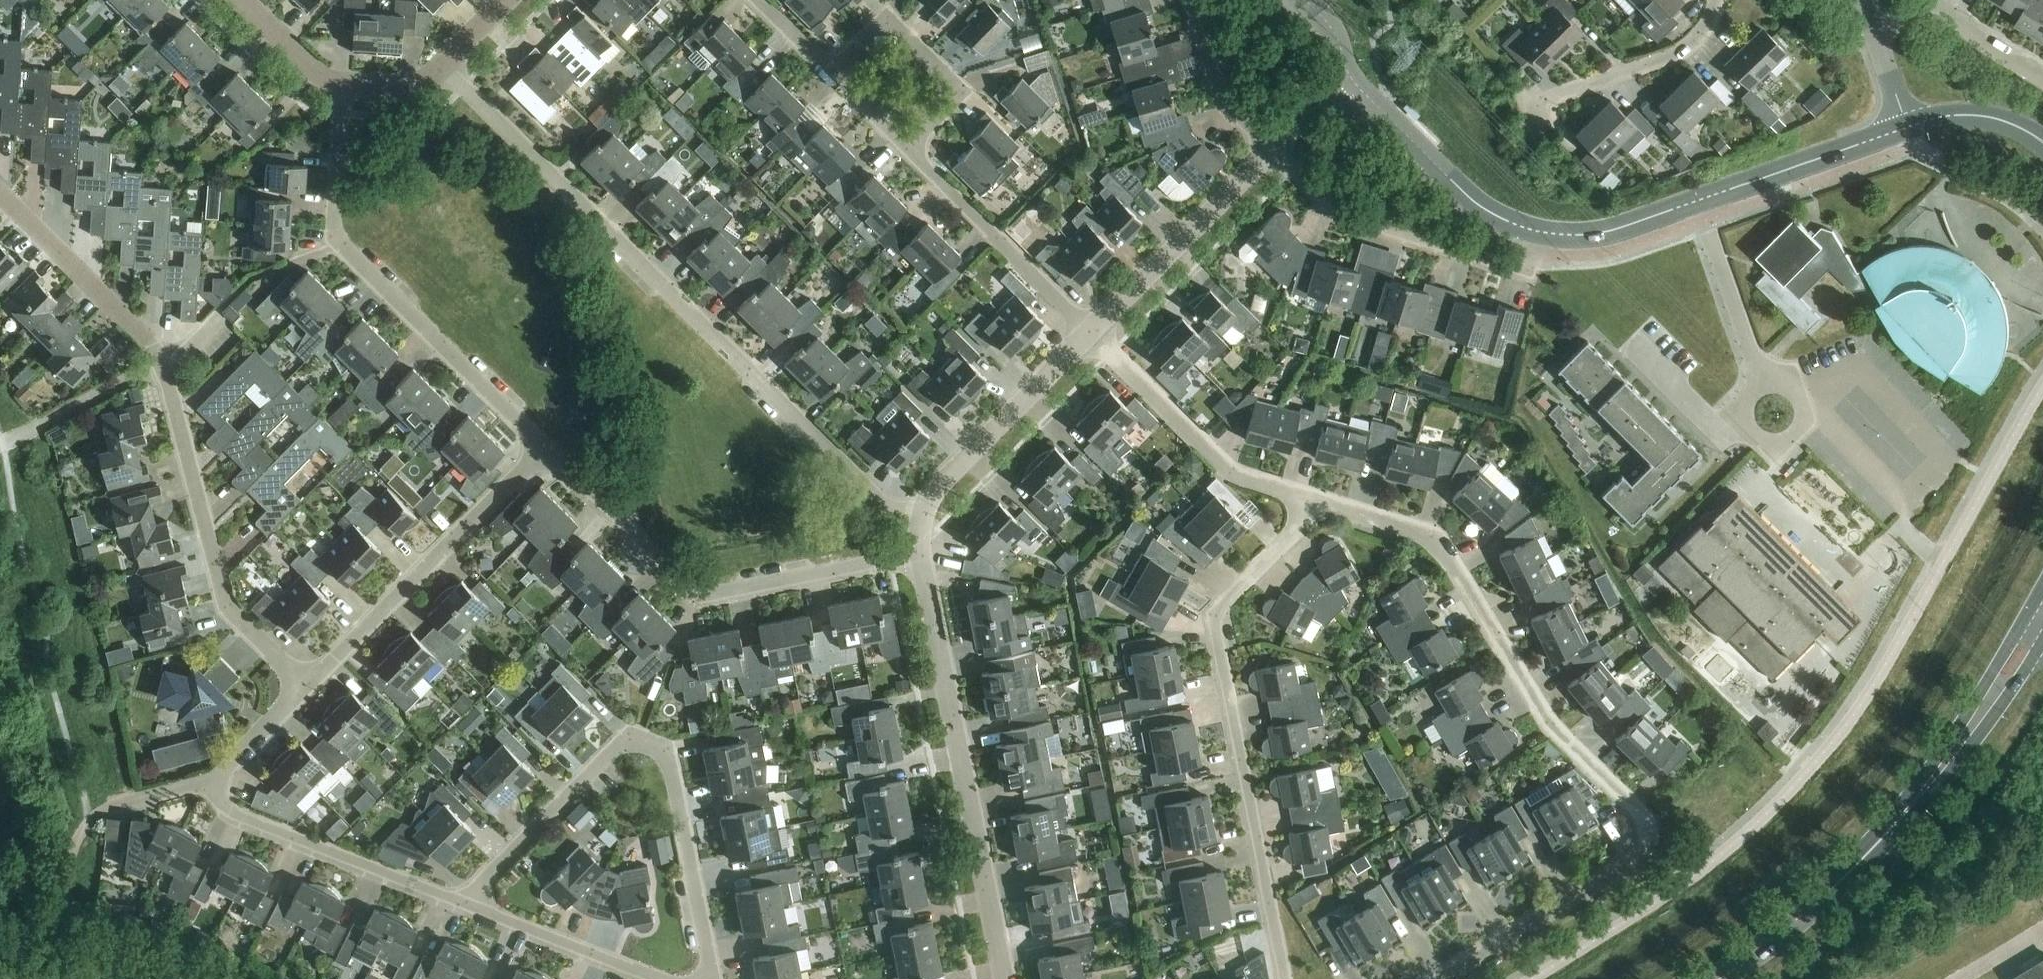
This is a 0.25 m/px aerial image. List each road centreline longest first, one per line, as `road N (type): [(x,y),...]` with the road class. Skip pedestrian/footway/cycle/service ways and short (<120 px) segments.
road 1 (residential): [(1309,499),(1436,544),(1541,713),(1645,821),(1644,850),(1632,863),(1437,978)]
road 2 (residential): [(441,67),(899,520),(920,521)]
road 3 (residential): [(1283,978),(1214,618),(1295,531),(1309,499)]
road 4 (residential): [(710,978),(673,771),(646,747),(611,754),(482,882),(470,909)]
road 5 (residential): [(922,557),(699,600),(544,447)]
road 6 (unclassified): [(922,557),(1005,978)]
road 7 (residential): [(163,368),(227,608),(306,686)]
road 8 (residential): [(306,686),(544,447)]
road 9 (residential): [(1271,150),(1346,220),(1514,271),(1531,262),(1539,233)]
road 10 (tertiary): [(1720,978),(1832,890),(1938,773)]
road 11 (residential): [(337,246),(544,447)]
road 12 (residential): [(470,909),(244,821),(217,788)]
road 13 (residential): [(1089,332),(1234,473),(1309,499)]
road 14 (residential): [(830,73),(888,17),(961,91),(907,149)]
road 15 (residential): [(907,149),(1089,332)]
road 16 (unclassified): [(1089,332),(1271,150)]
road 17 (unclassified): [(1089,332),(934,490),(920,521)]
road 18 (tertiary): [(1539,233),(1474,203),(1350,77)]
road 19 (residential): [(0,195),(145,338),(163,368)]
road 20 (residential): [(1716,0),(1707,27),(1680,52),(1530,107)]
road 21 (tertiary): [(1907,127),(1700,201)]
road 22 (residential): [(2042,80),(1945,12),(1920,12),(1873,29)]
road 23 (tertiary): [(2036,607),(1938,773)]
road 24 (residential): [(649,978),(470,909)]
road 25 (residential): [(1700,201),(1764,380)]
road 26 (residential): [(0,445),(163,368)]
road 27 (residential): [(1189,0),(1220,100),(1271,150)]
road 28 (residential): [(1764,380),(1787,378),(1803,396),(1807,421),(1790,442),(1768,450),(1733,417)]
road 29 (tertiary): [(1938,773),(2004,708),(2042,644)]
road 30 (tertiary): [(1700,201),(1609,233),(1539,233)]
road 31 (residential): [(342,85),(337,246)]
road 32 (residential): [(1733,417),(1717,433),(1631,347)]
road 33 (tertiary): [(2042,142),(1982,117),(1907,127)]
road 34 (residential): [(306,686),(217,788)]
road 35 (residential): [(342,85),(301,62),(239,0)]

